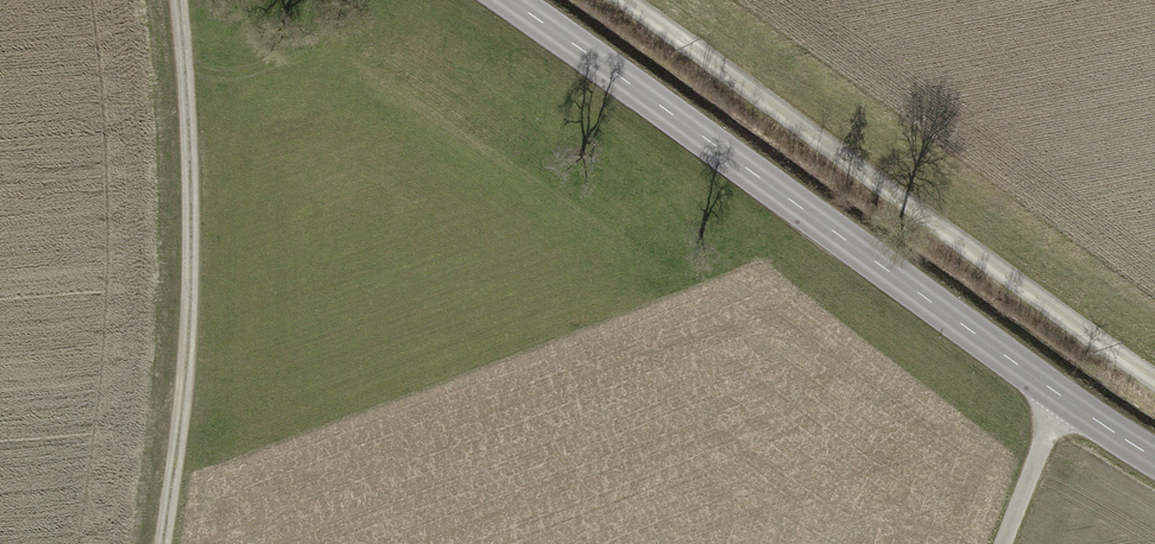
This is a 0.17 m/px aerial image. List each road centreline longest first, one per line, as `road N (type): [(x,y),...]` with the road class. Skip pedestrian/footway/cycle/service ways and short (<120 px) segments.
road 1 (secondary): [(509,0),(1064,402),(1154,458)]
road 2 (track): [(1154,375),(618,0)]
road 3 (track): [(179,0),(190,101),(188,356),(162,543)]
road 4 (track): [(1008,543),(1064,402)]

